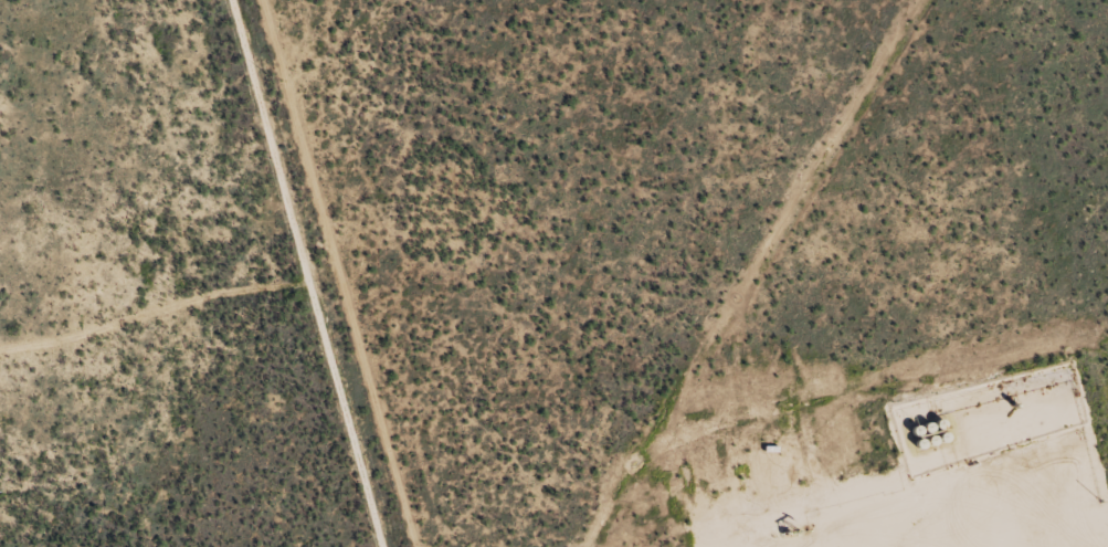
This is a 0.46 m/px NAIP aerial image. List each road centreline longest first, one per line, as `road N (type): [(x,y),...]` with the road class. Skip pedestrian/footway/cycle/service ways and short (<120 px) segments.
road 1 (track): [(460,546),(316,0)]

